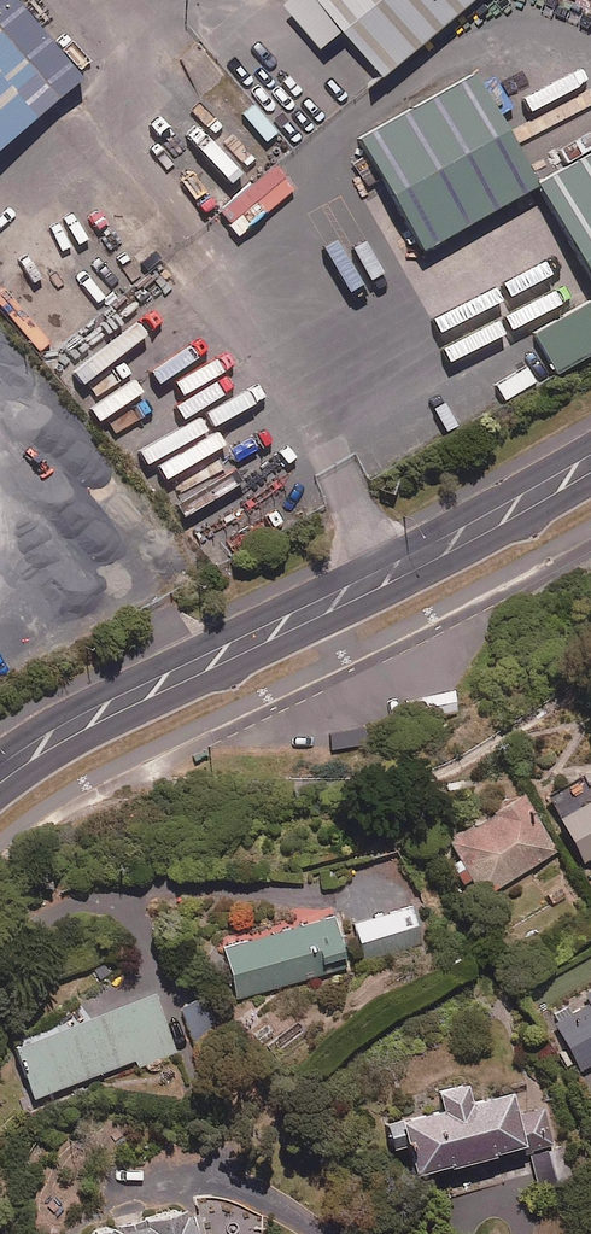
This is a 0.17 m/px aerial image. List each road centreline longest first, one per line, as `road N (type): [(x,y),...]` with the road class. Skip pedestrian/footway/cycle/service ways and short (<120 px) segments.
road 1 (secondary): [(590,484),(338,620),(128,718),(0,798)]
road 2 (secondary): [(0,750),(91,696),(455,520),(590,443)]

